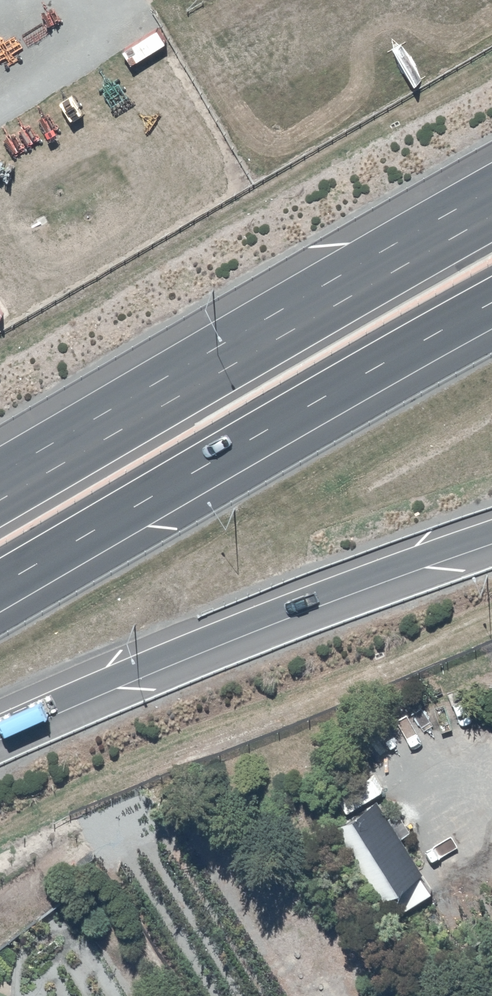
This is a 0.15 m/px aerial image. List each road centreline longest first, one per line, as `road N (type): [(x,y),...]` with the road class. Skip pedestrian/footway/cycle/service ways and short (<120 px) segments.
road 1 (motorway): [(491,304),(0,583)]
road 2 (motorway): [(491,534),(176,648),(0,727)]
road 3 (motorway): [(0,498),(378,280)]
road 4 (motorway): [(378,280),(491,202)]
road 5 (motorway): [(378,280),(491,215)]

